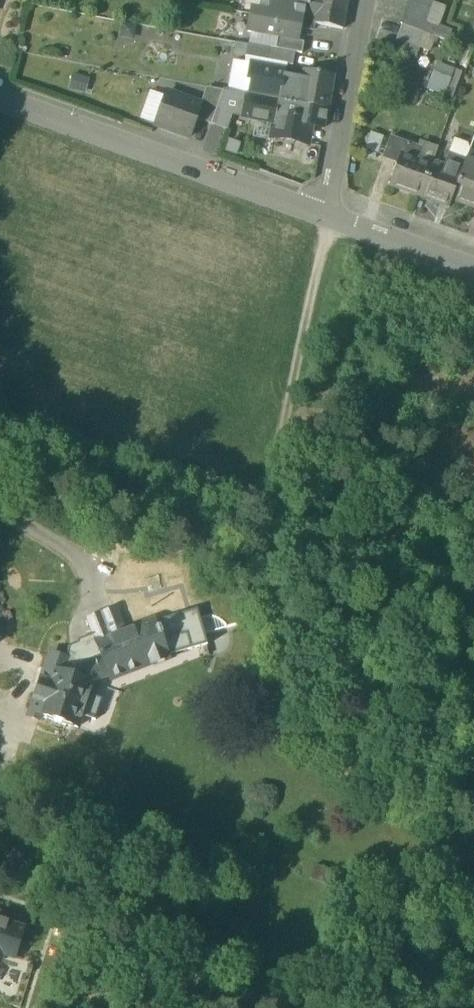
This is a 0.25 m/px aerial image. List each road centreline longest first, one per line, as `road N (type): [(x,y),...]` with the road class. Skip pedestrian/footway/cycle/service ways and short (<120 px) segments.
road 1 (track): [(0,408),(263,492),(473,574)]
road 2 (residential): [(331,211),(0,94)]
road 3 (residential): [(331,211),(369,0)]
road 4 (residential): [(473,263),(331,211)]

